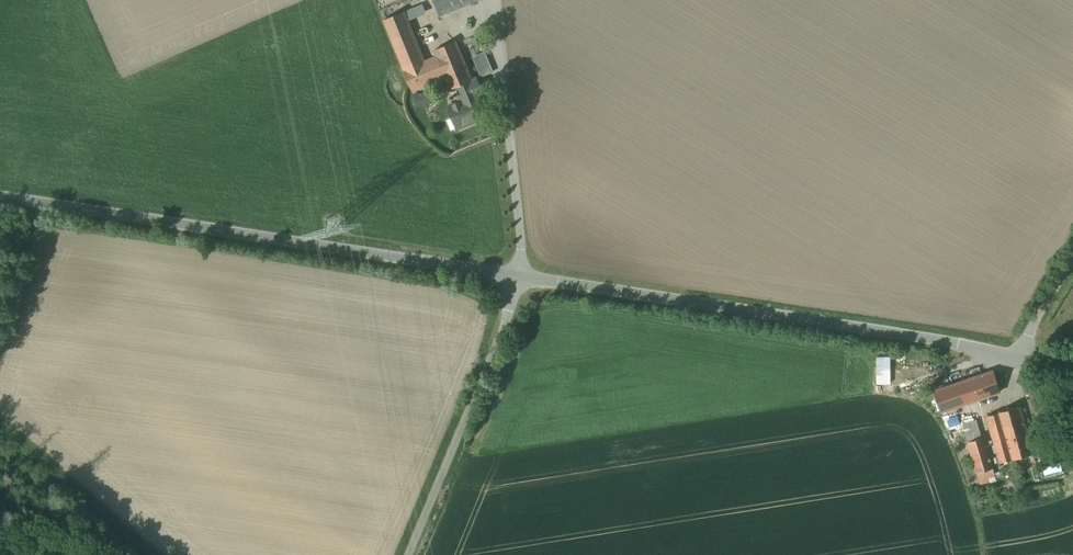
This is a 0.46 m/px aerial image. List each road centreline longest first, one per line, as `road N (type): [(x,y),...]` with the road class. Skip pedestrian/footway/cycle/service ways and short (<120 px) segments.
road 1 (unclassified): [(520,273),(0,198)]
road 2 (unclassified): [(1016,357),(520,273)]
road 3 (unclassified): [(520,273),(405,554)]
road 4 (unclassified): [(520,273),(492,0)]

